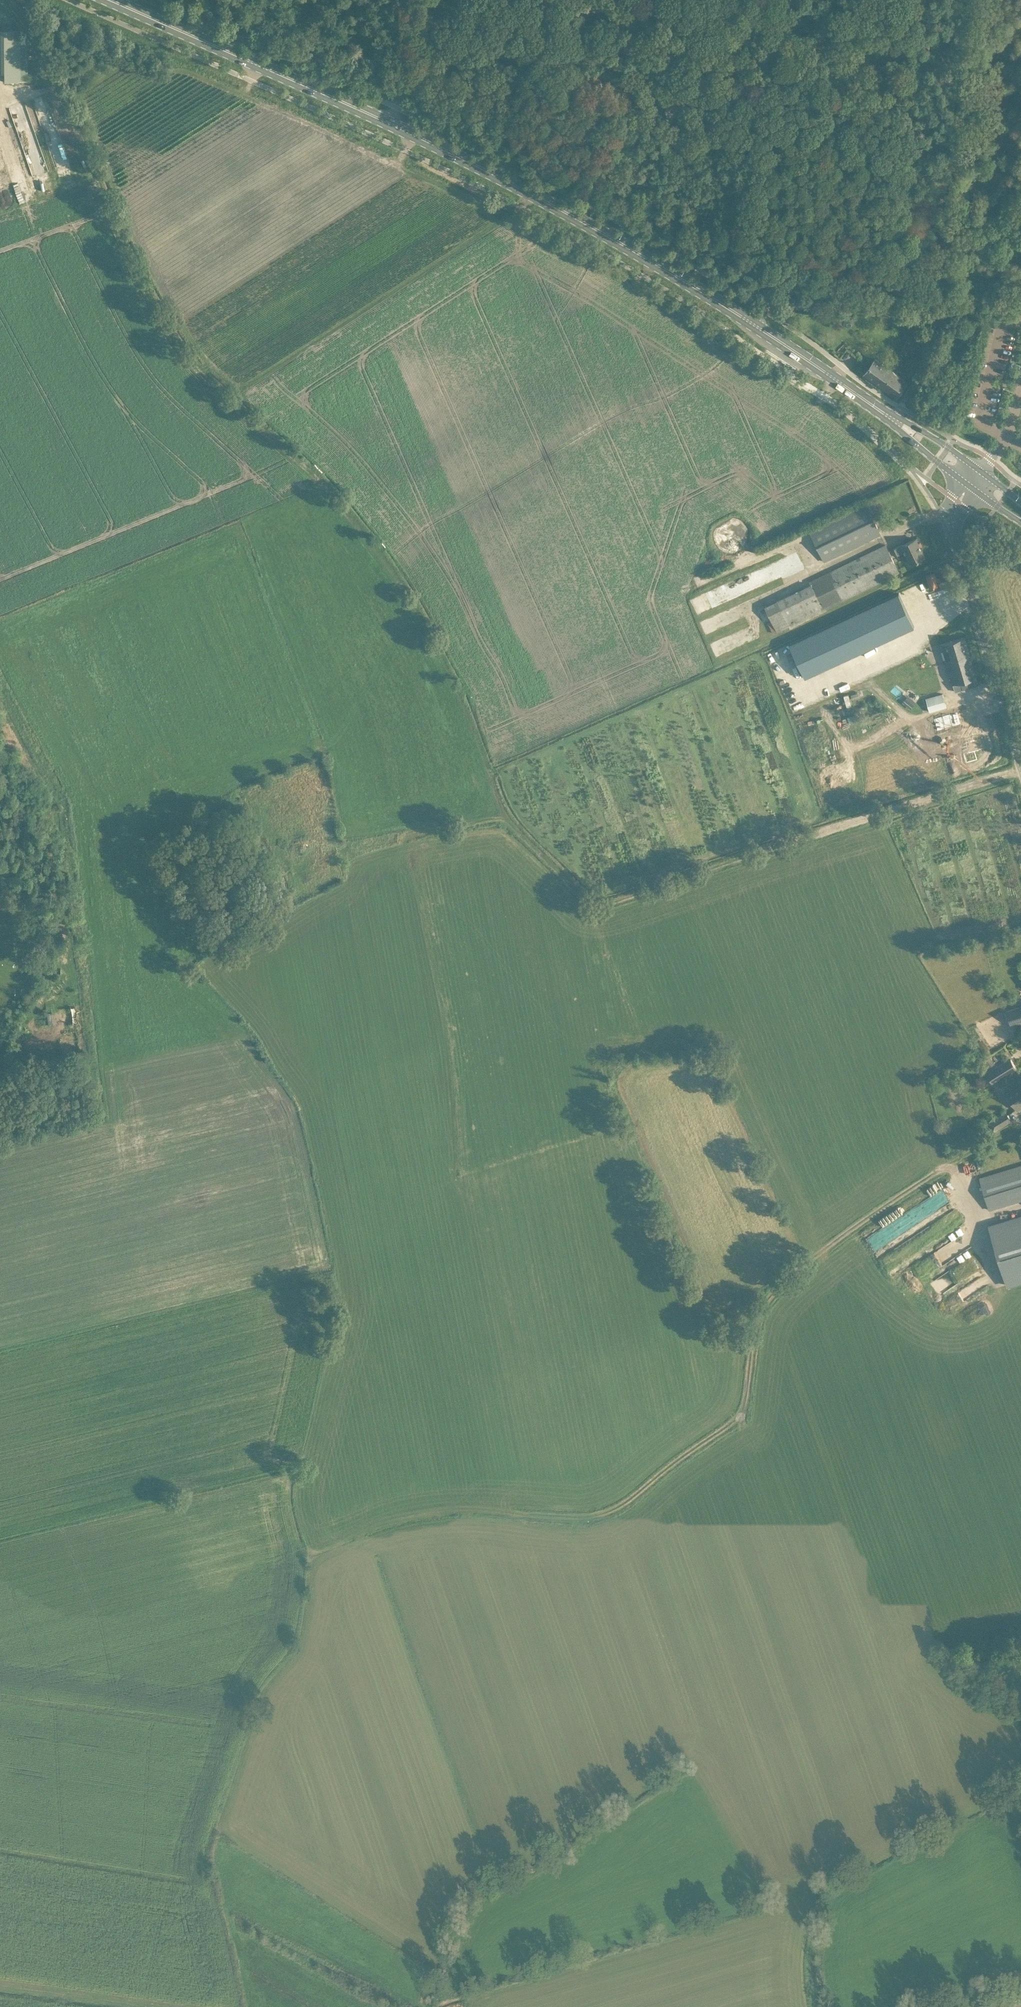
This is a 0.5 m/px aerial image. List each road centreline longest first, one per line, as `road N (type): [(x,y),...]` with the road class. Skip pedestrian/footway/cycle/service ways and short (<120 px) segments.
road 1 (primary): [(748,322),(562,210),(390,124)]
road 2 (primary): [(390,124),(111,0)]
road 3 (track): [(956,300),(987,0)]
road 4 (unclassified): [(1020,771),(948,521)]
road 5 (track): [(767,313),(785,305),(951,300)]
road 6 (primary): [(882,411),(748,322)]

